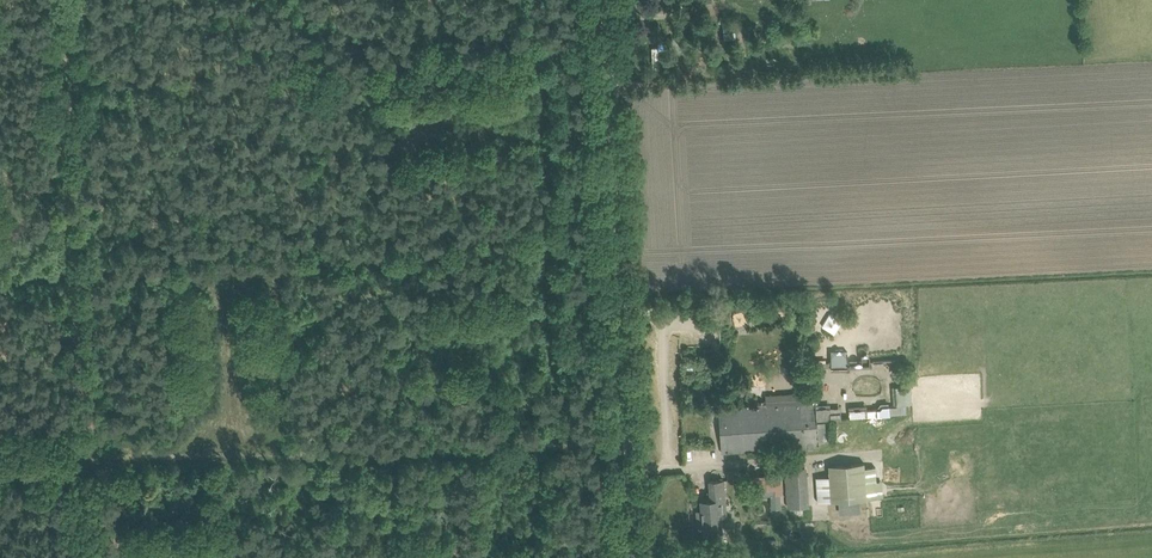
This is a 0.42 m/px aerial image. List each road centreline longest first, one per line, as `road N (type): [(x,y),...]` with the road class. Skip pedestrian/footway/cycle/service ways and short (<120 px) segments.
road 1 (unclassified): [(637,557),(608,0)]

